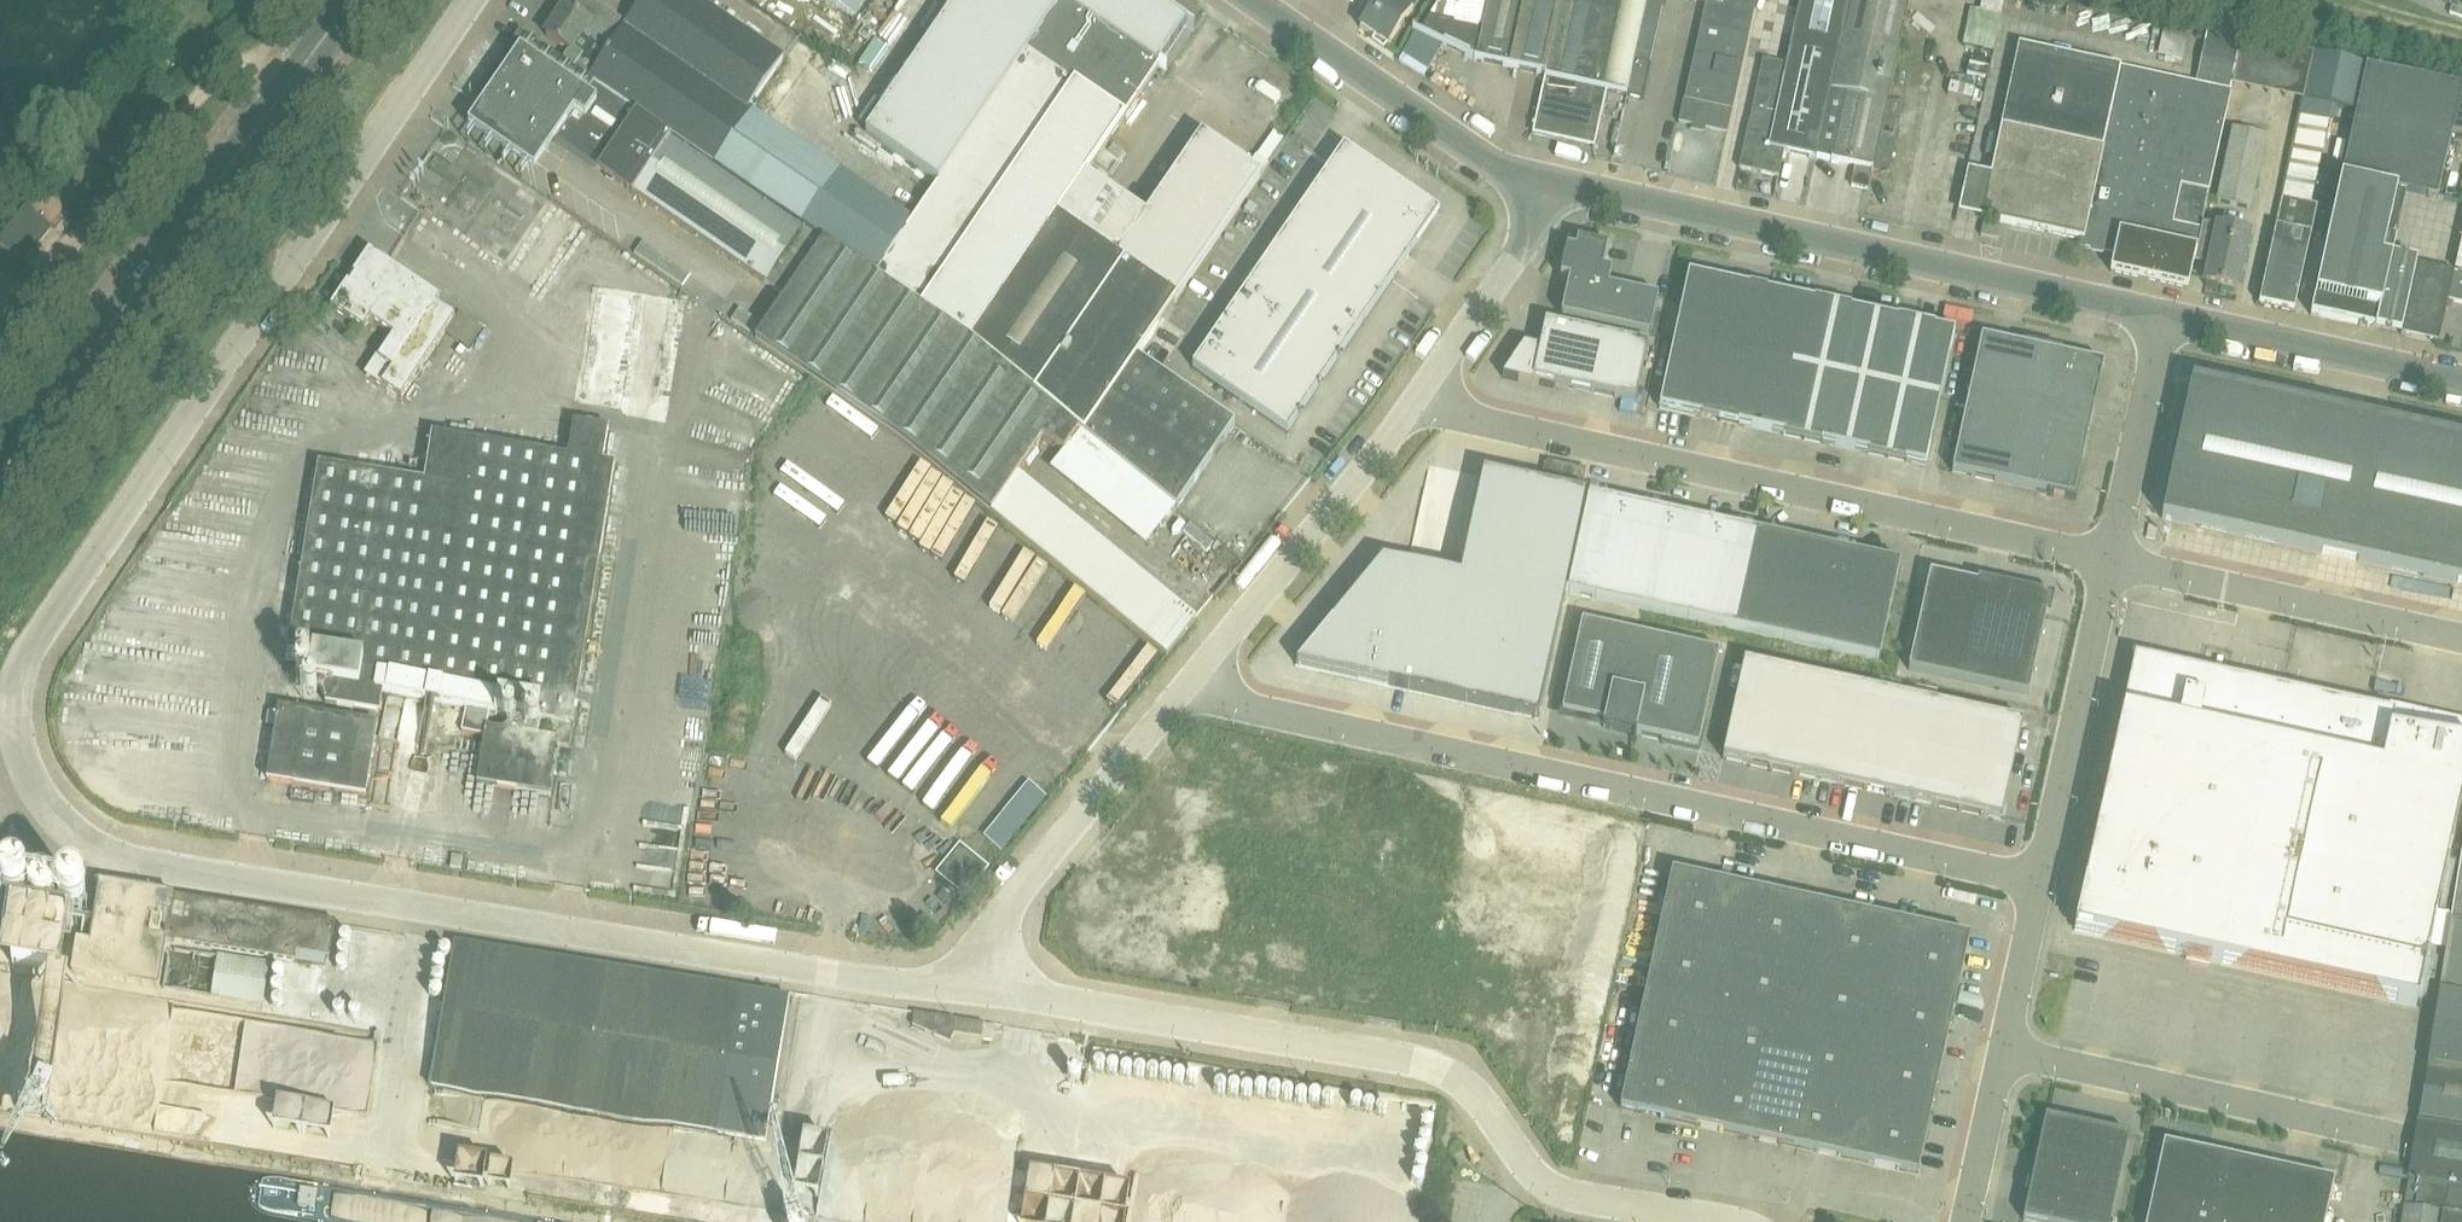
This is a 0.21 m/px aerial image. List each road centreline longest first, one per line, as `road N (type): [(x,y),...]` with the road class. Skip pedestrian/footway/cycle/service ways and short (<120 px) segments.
road 1 (unclassified): [(979,994),(112,862),(68,836),(20,769)]
road 2 (unclassified): [(474,0),(37,651),(19,688),(20,769)]
road 3 (unclassified): [(2044,880),(1233,706),(1187,680)]
road 4 (unclassified): [(1727,1221),(1569,1196),(1539,1182),(1469,1088),(1414,1062),(979,994)]
road 5 (unclassified): [(1422,392),(1469,419),(2112,560)]
road 6 (unclassified): [(2168,317),(1551,185)]
road 7 (primary): [(0,478),(352,0)]
road 8 (unclassified): [(2005,1053),(2401,1139)]
road 9 (unclassified): [(979,994),(999,923),(1187,680)]
road 10 (unclassified): [(1187,680),(1422,392)]
road 11 (unclassified): [(2112,560),(2461,639)]
road 12 (unclassified): [(1551,185),(1482,158),(1250,0)]
road 13 (track): [(256,72),(216,80),(182,112),(24,301)]
road 14 (unclassified): [(2112,560),(2044,880)]
road 15 (unclassified): [(2461,382),(2168,317)]
road 16 (unclassified): [(2168,317),(2112,560)]
road 17 (unclassified): [(1422,392),(1516,258),(1551,185)]
road 18 (unclassified): [(2044,880),(2005,1053)]
road 19 (unclassified): [(2005,1053),(1967,1221)]

